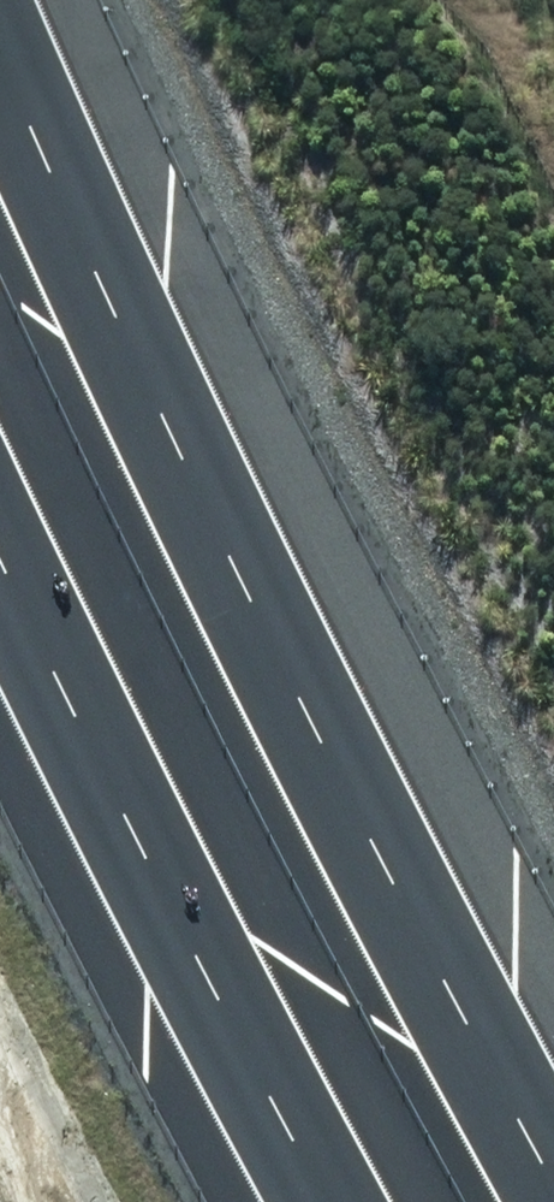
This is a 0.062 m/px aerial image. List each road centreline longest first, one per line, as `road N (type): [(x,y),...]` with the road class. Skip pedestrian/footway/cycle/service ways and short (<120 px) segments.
road 1 (motorway): [(0,73),(476,1042),(553,1173)]
road 2 (motorway): [(363,1201),(141,817),(0,527)]

